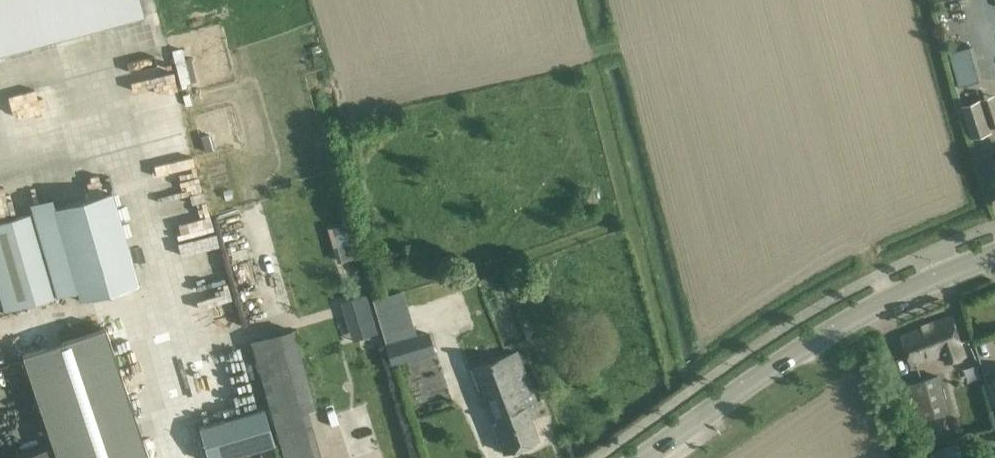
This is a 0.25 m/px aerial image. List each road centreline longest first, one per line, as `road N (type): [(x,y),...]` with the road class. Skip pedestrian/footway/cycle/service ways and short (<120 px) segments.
road 1 (tertiary): [(643,457),(873,308),(994,255)]

